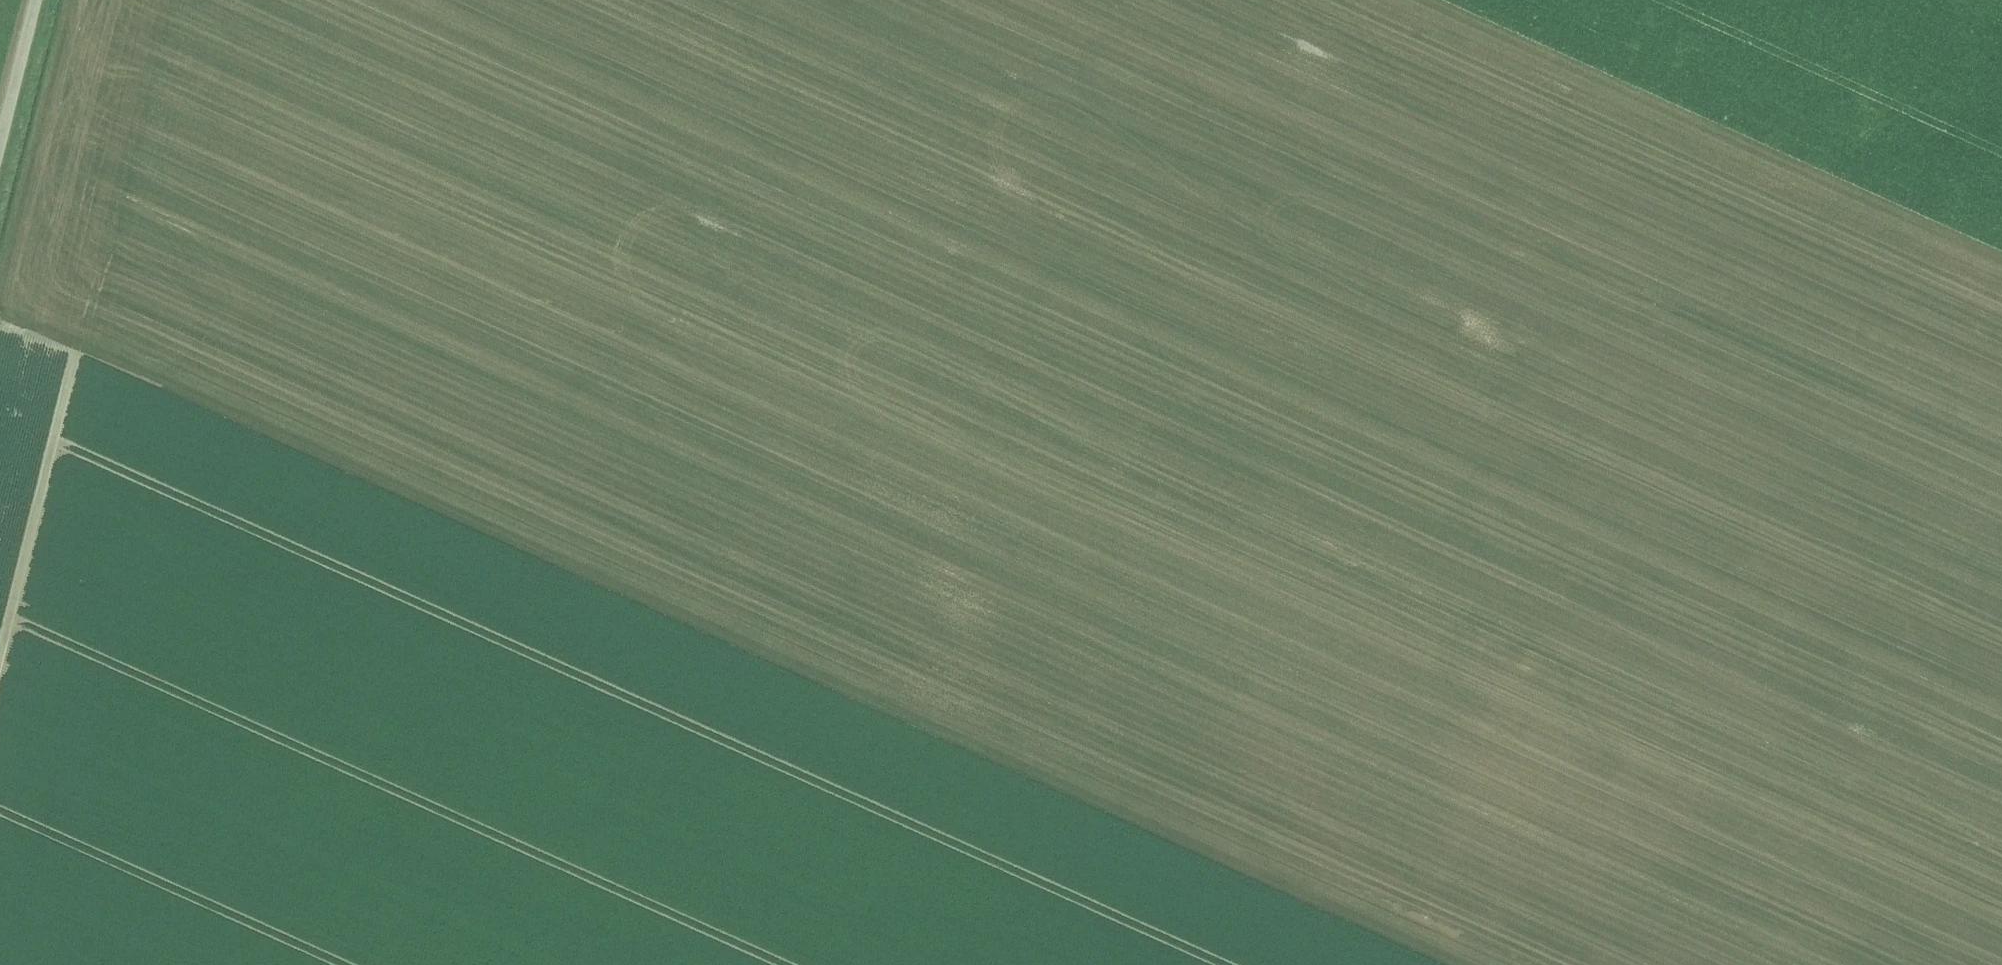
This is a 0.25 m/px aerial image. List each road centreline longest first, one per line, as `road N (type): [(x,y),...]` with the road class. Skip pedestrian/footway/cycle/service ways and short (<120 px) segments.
road 1 (unclassified): [(0,150),(37,0)]

